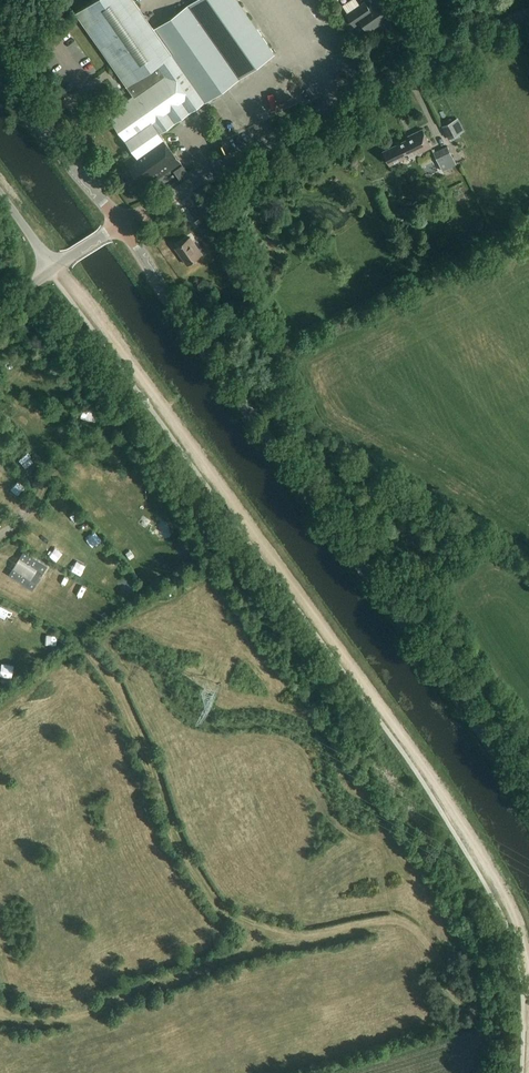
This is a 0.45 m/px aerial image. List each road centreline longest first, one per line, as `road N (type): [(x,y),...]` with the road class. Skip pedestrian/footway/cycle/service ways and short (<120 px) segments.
road 1 (track): [(528,962),(512,909),(446,798),(67,275),(54,269)]
road 2 (tertiary): [(528,801),(117,225)]
road 3 (tertiary): [(117,225),(528,15)]
road 4 (tertiary): [(117,225),(0,69)]

